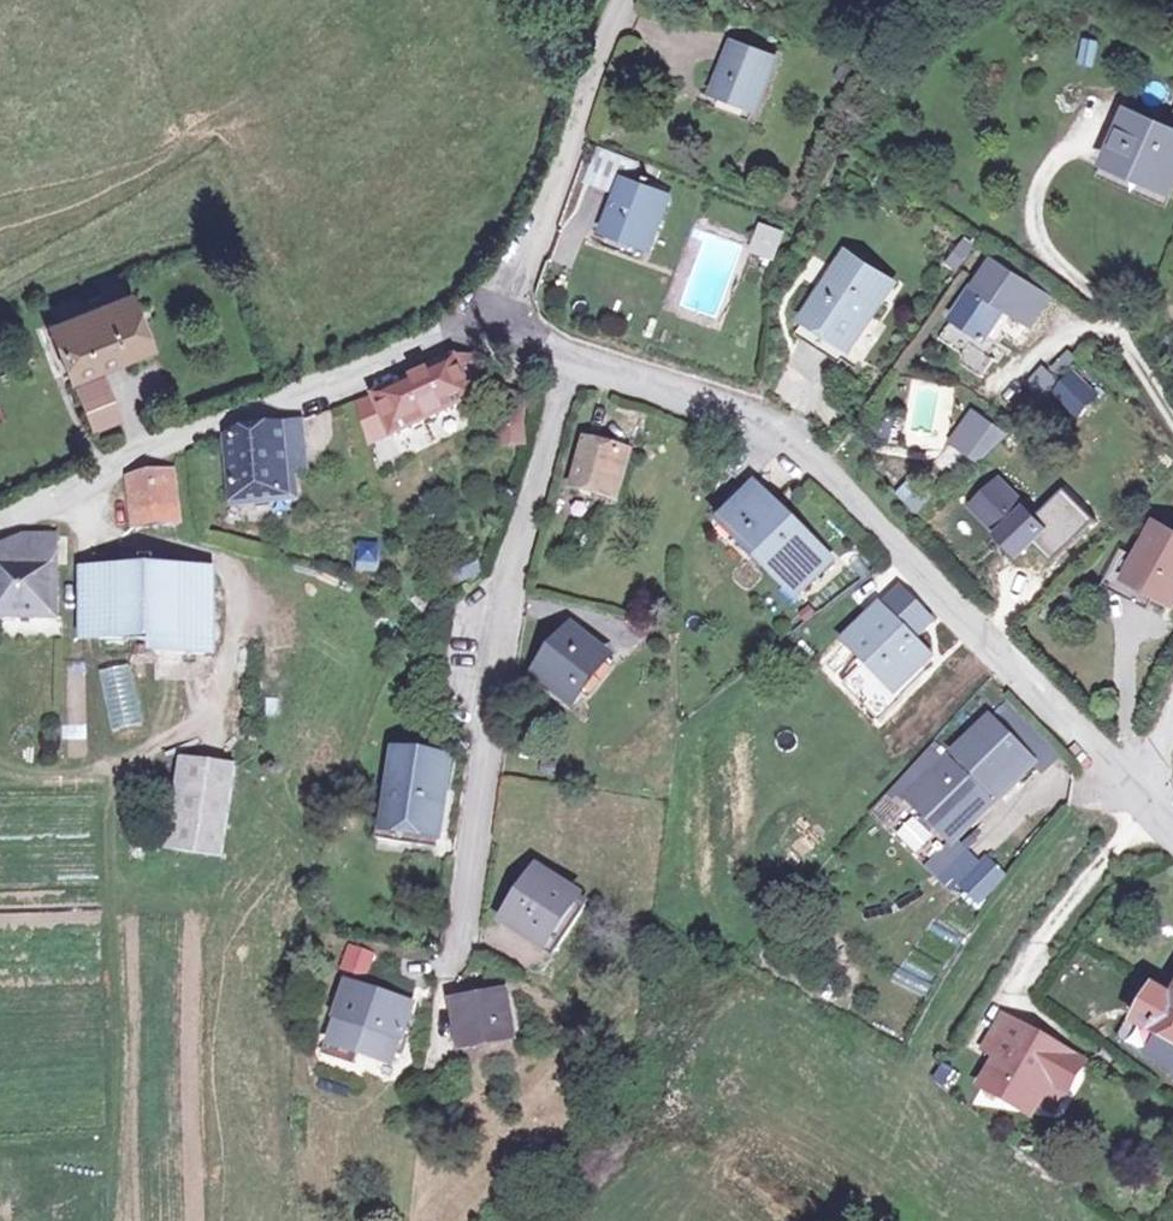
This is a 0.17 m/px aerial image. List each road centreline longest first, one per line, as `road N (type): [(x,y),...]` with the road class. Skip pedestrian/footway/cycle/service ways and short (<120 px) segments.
road 1 (residential): [(495,320),(565,357),(791,438),(1133,787)]
road 2 (residential): [(0,532),(106,471),(495,320)]
road 3 (residential): [(495,320),(624,0)]

